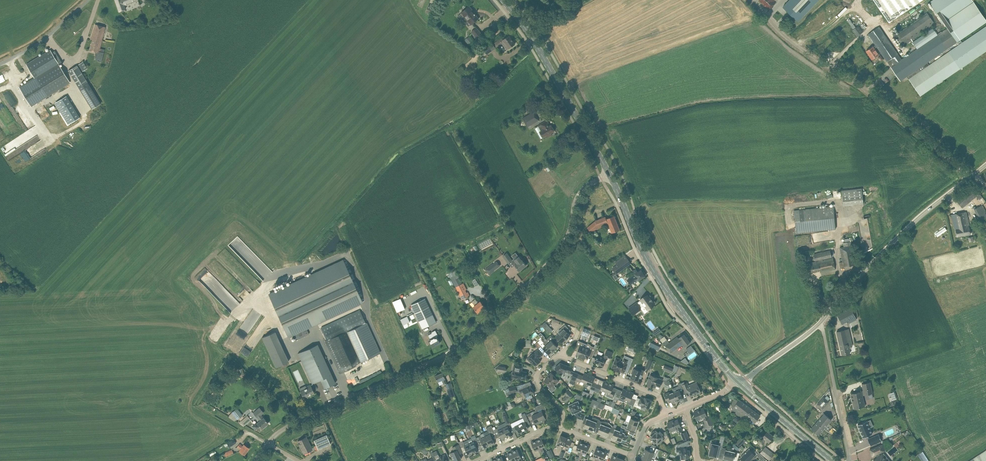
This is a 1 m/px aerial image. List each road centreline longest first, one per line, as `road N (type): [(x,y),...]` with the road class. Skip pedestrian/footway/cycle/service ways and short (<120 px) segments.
road 1 (unclassified): [(270,445),(291,426),(464,344),(559,253),(584,190),(610,175)]
road 2 (unclassified): [(971,175),(747,0)]
road 3 (secondary): [(737,381),(647,259),(610,175)]
road 4 (unclassified): [(821,318),(971,175)]
road 5 (secondary): [(610,175),(543,53),(502,0)]
road 6 (unclassified): [(849,460),(821,318)]
road 7 (residential): [(664,416),(653,393),(558,357)]
road 8 (secondary): [(832,460),(737,381)]

